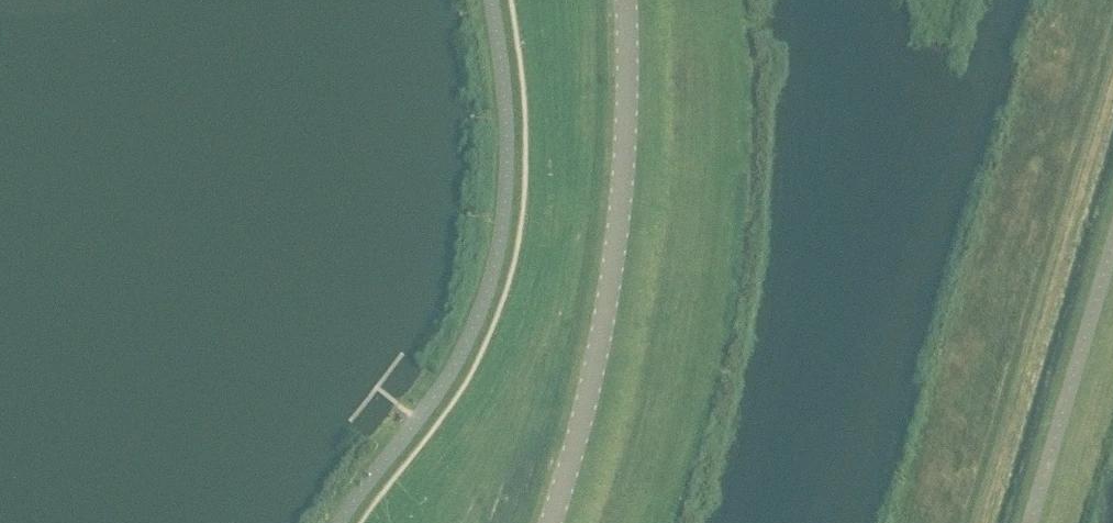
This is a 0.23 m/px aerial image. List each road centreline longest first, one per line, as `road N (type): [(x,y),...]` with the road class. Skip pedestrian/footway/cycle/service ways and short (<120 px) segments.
road 1 (unclassified): [(551,522),(585,410),(619,212),(626,0)]

